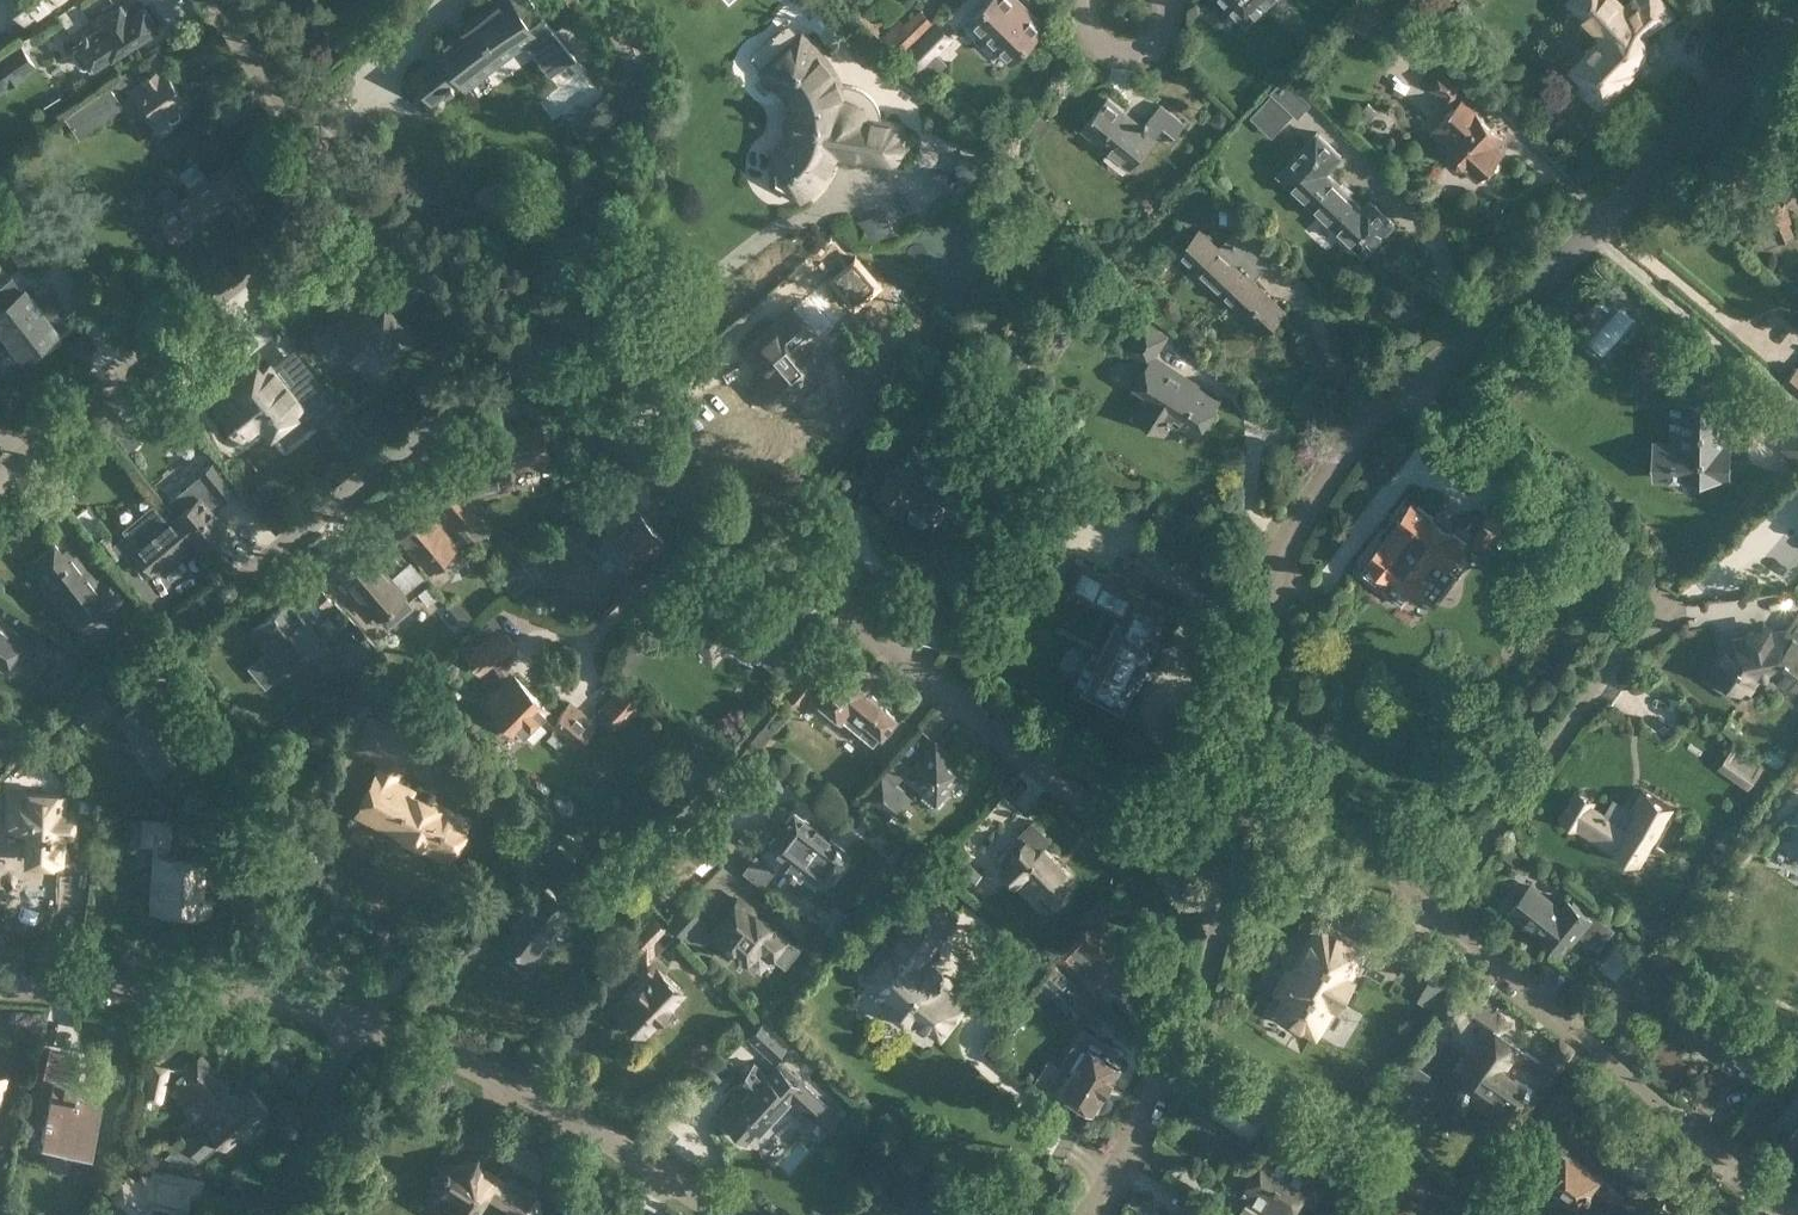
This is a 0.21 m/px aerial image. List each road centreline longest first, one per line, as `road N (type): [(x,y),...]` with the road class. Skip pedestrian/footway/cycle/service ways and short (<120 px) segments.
road 1 (residential): [(1254,827),(1277,524),(1304,471),(1600,215),(1703,117),(1797,9)]
road 2 (residential): [(1224,933),(522,353)]
road 3 (residential): [(149,639),(522,353)]
road 4 (residential): [(1797,1204),(1640,1072),(1436,923)]
road 5 (residential): [(0,470),(353,197)]
road 6 (residential): [(724,1214),(599,1132),(470,1065),(352,1018)]
road 7 (residential): [(1436,923),(1662,610)]
road 8 (residential): [(352,1018),(203,991),(0,980)]
road 9 (residential): [(1084,1214),(1224,933)]
road 10 (residential): [(353,197),(220,0)]
road 11 (residential): [(522,353),(353,197)]
road 12 (residential): [(1436,923),(1293,806),(1254,827)]
road 13 (residential): [(258,1214),(352,1018)]
road 14 (residential): [(1081,0),(1083,30),(1096,51),(1119,62),(1148,51),(1164,29),(1166,0)]

